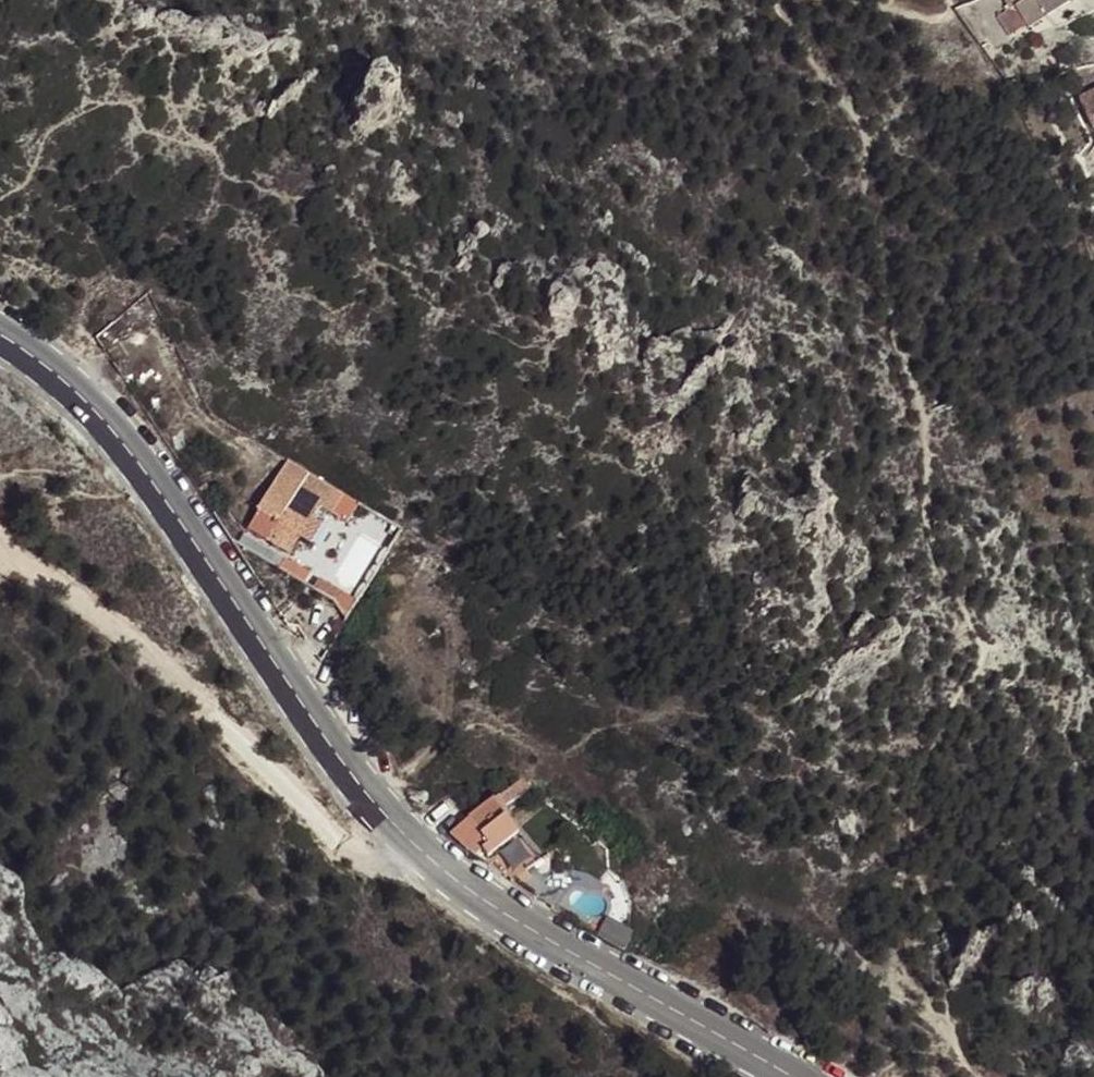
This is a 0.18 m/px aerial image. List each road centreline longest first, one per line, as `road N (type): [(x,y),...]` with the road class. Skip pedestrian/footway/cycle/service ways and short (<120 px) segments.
road 1 (tertiary): [(0,332),(68,382),(131,451),(352,778),(417,849),(796,1076)]
road 2 (track): [(0,554),(101,626),(360,862),(395,861),(417,849)]

